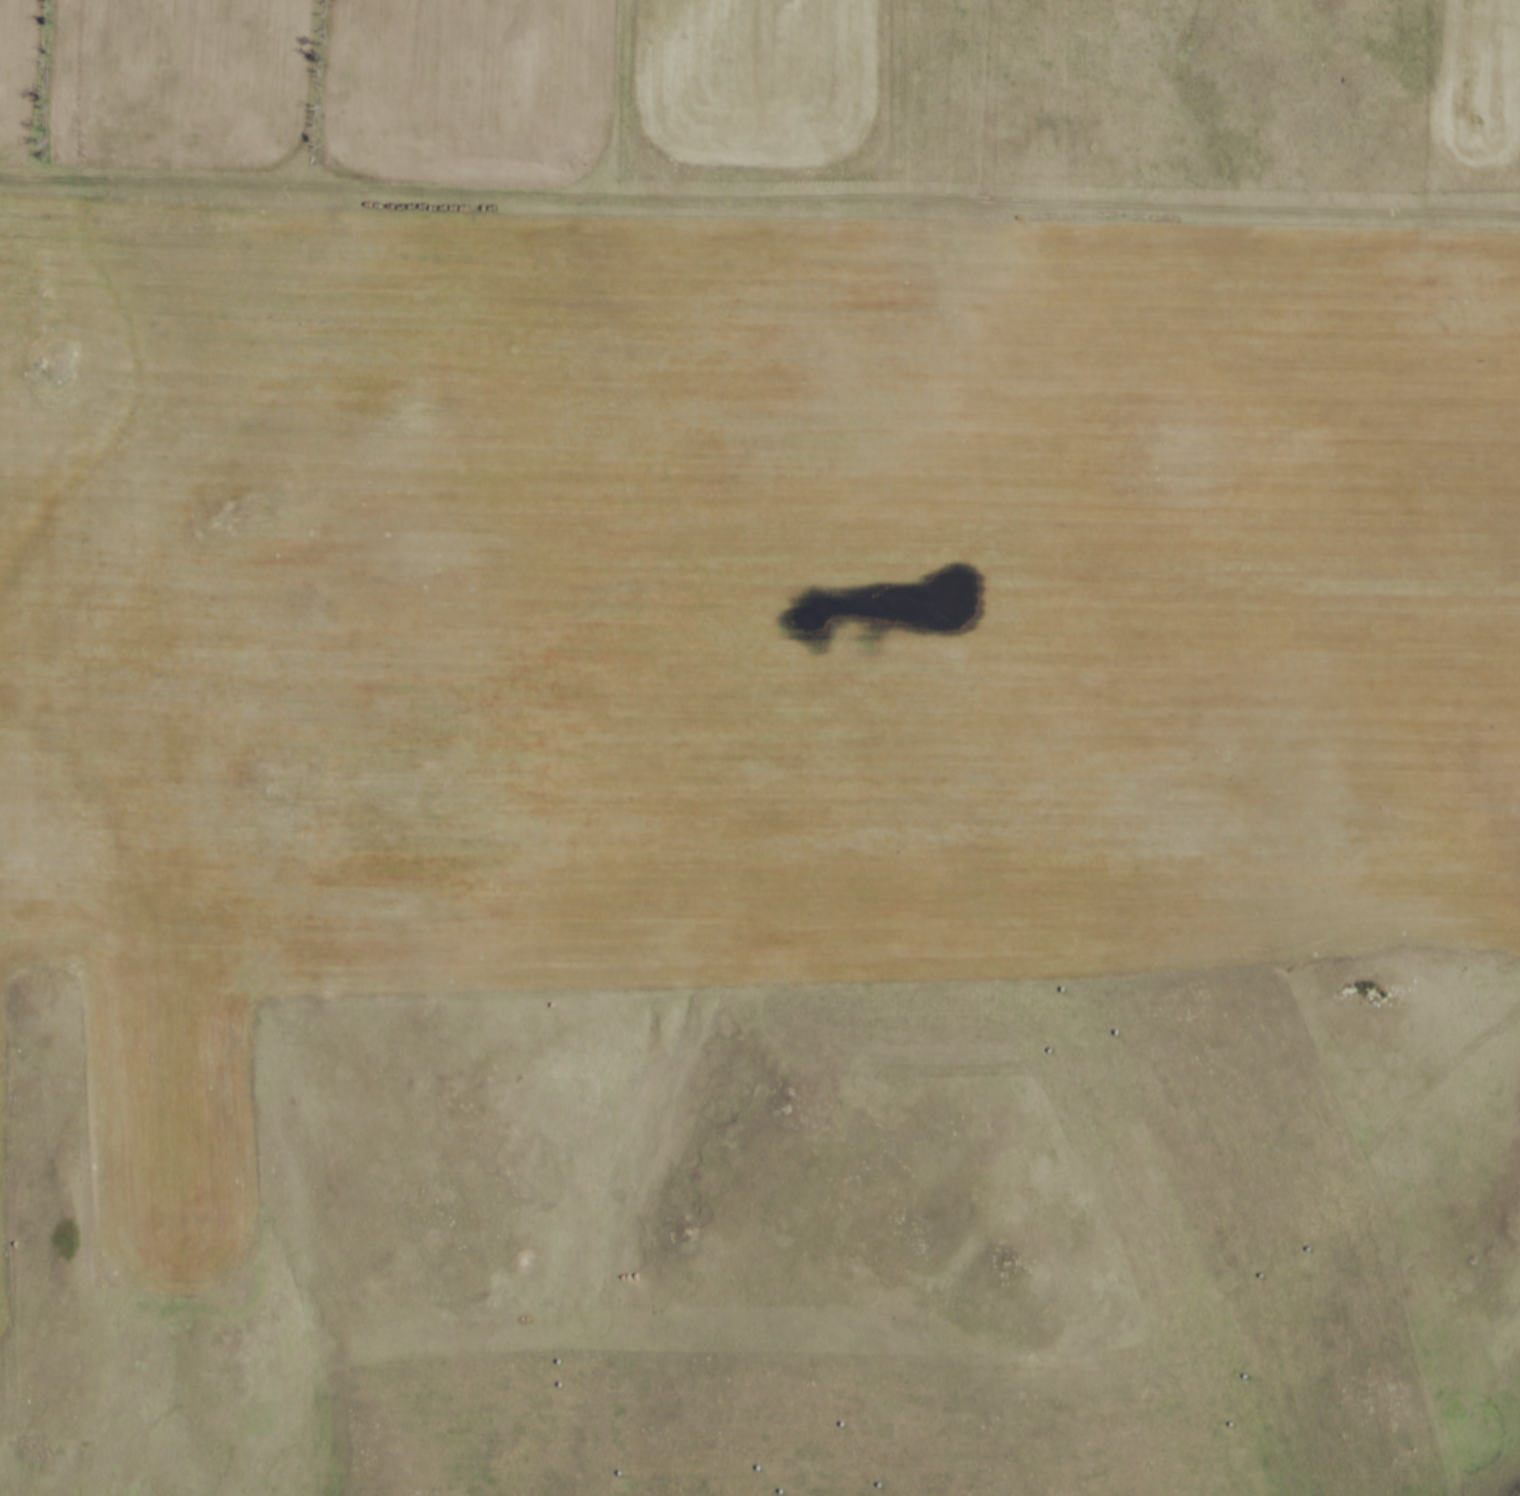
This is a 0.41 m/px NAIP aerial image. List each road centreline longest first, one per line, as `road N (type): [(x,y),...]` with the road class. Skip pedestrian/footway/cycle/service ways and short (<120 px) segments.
road 1 (track): [(0,174),(624,199),(915,194),(1067,206),(1519,216)]
road 2 (track): [(0,1319),(72,1316),(114,1275),(221,1280),(280,1233),(300,1240),(392,1319),(428,1336),(466,1340),(651,1319),(844,1321)]

